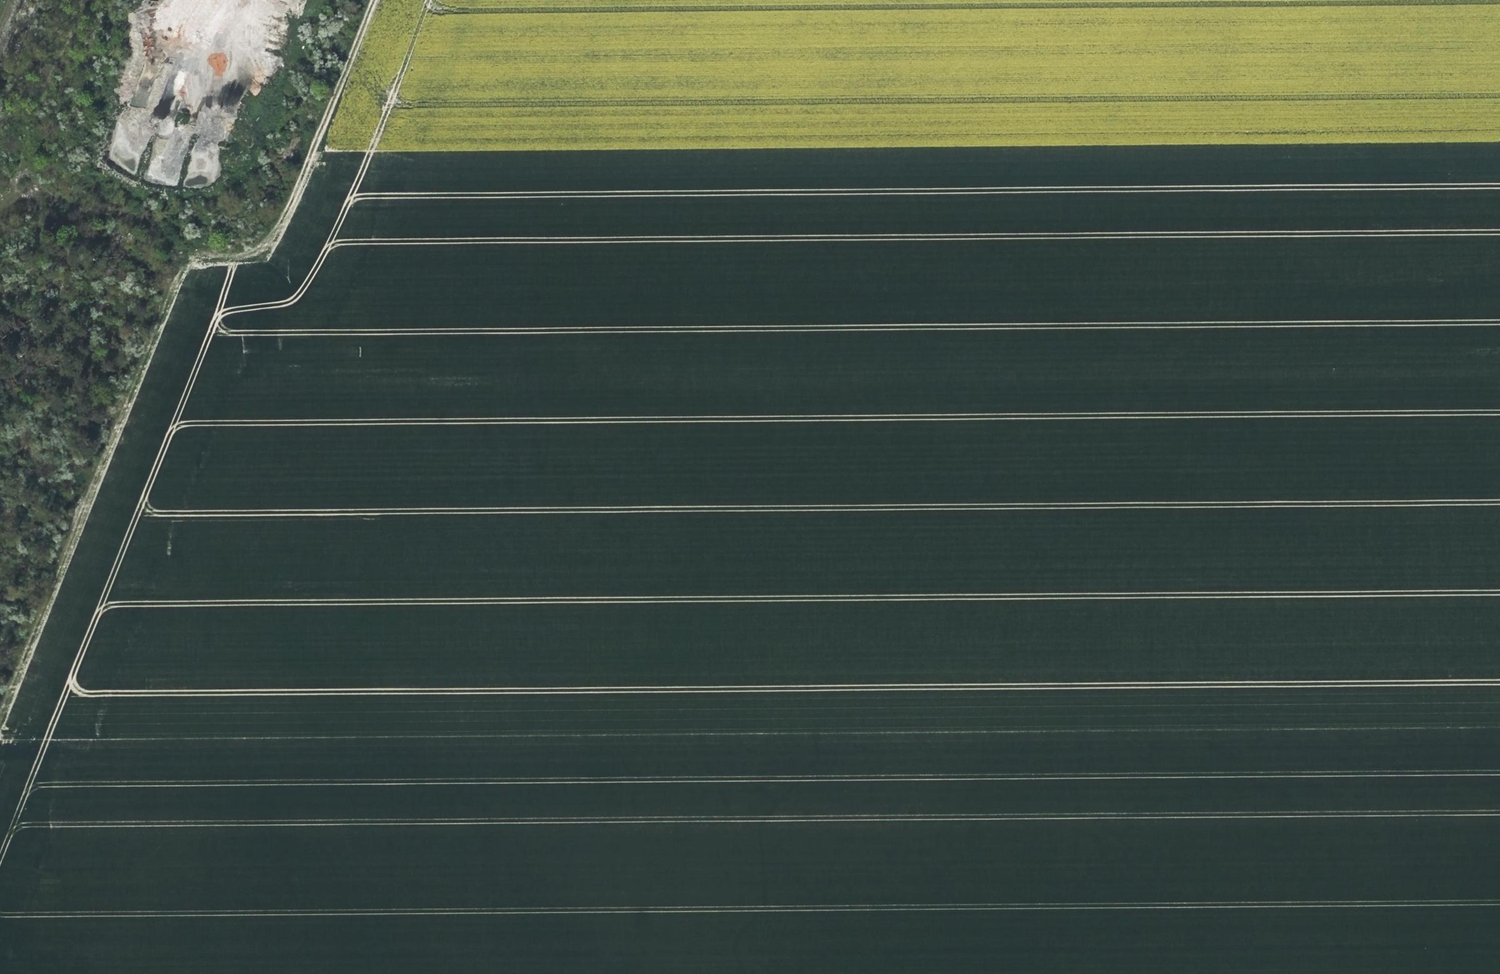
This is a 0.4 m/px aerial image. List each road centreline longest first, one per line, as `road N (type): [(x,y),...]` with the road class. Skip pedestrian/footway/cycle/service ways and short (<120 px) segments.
road 1 (track): [(315,144),(370,0)]

